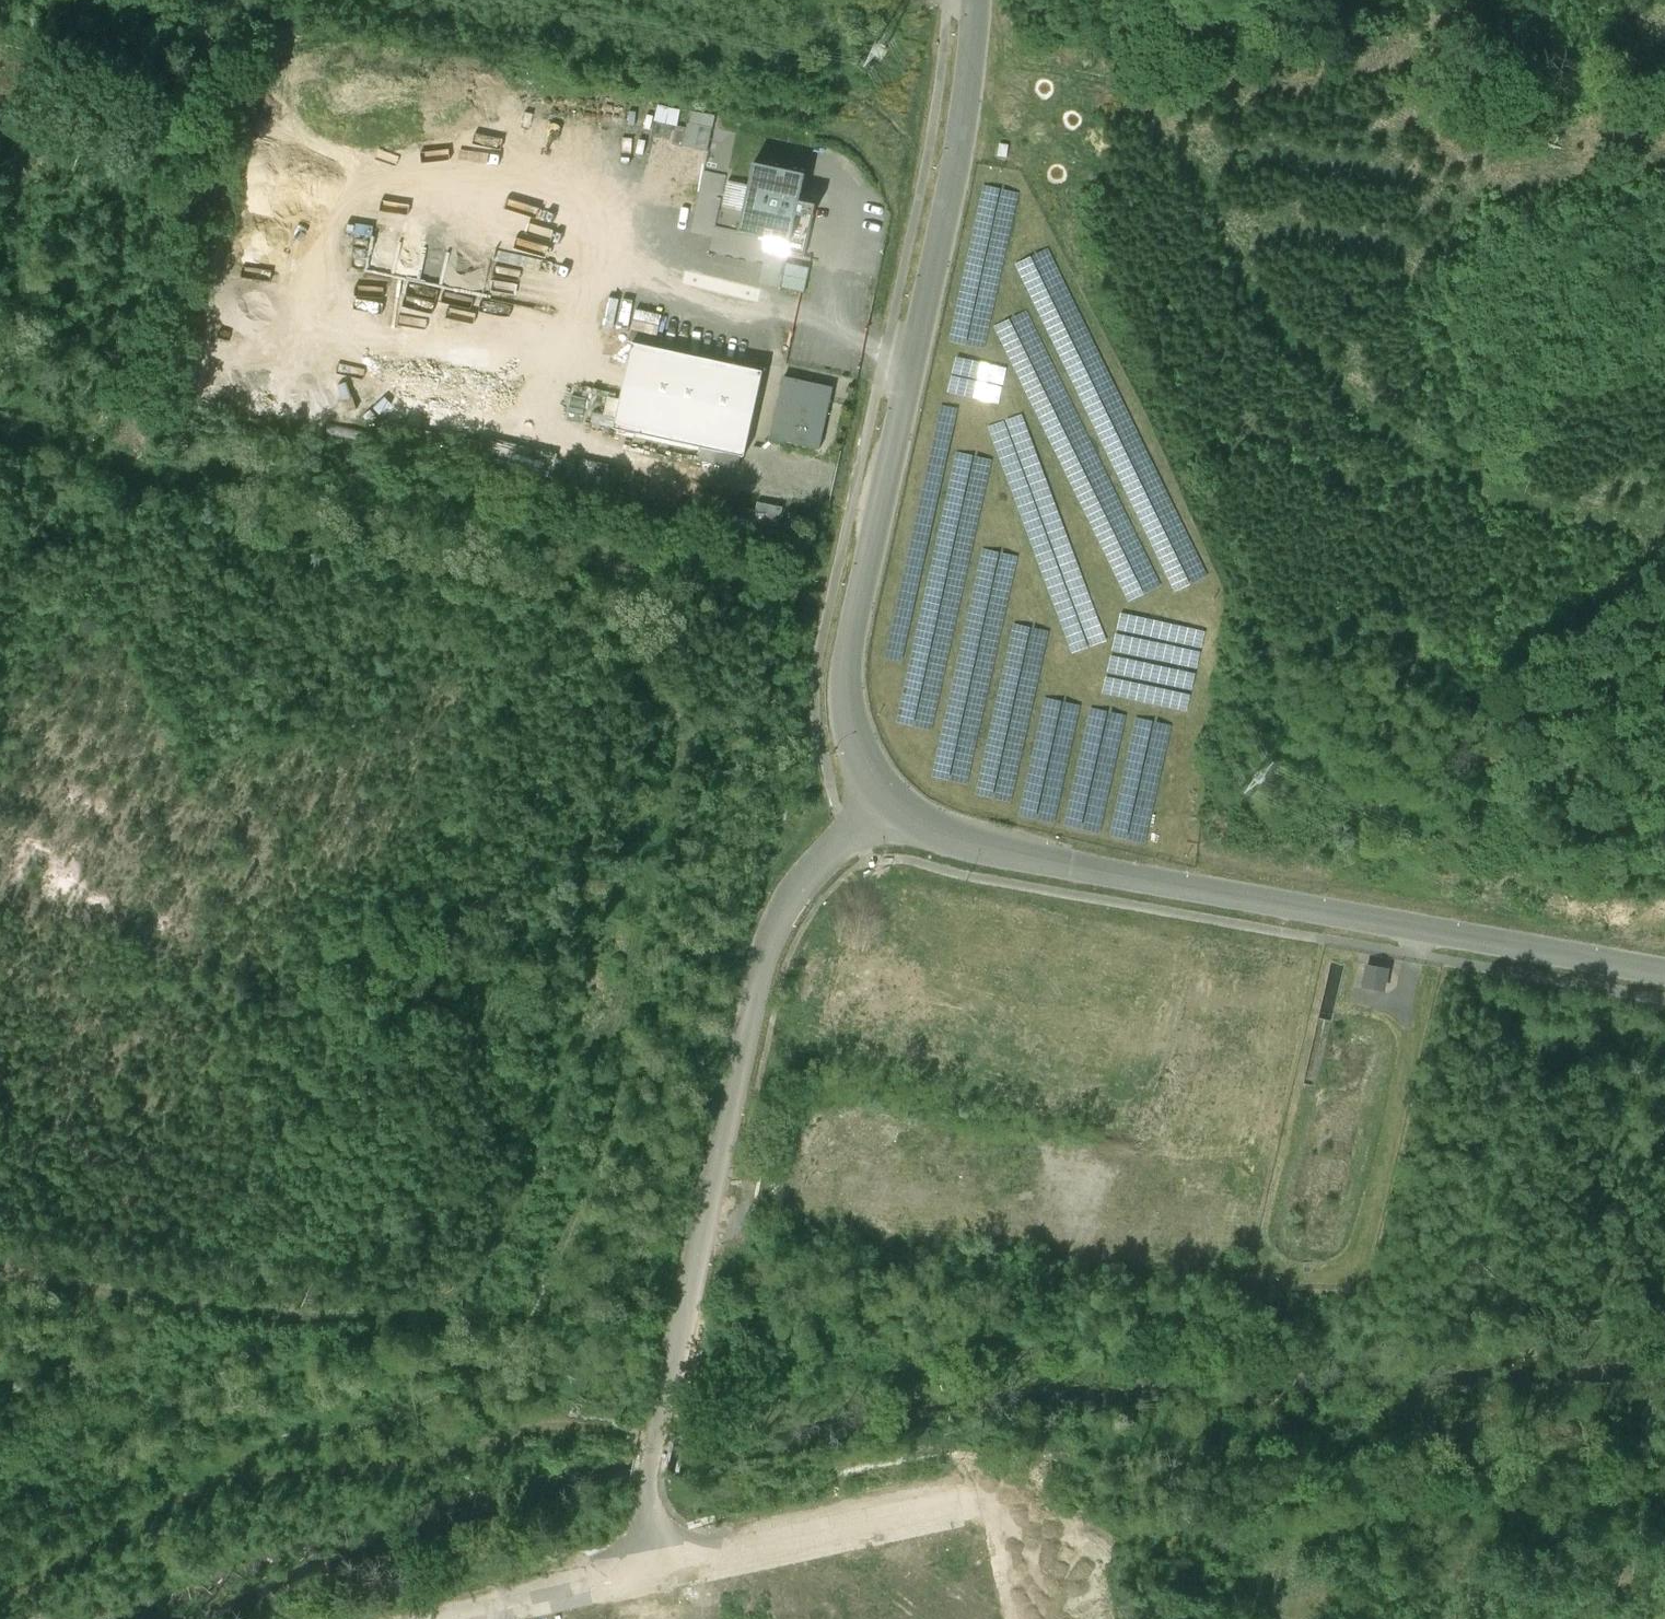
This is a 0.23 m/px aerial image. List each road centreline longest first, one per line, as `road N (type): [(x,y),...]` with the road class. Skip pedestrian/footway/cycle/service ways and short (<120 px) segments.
road 1 (unclassified): [(1664,969),(1016,855),(935,831),(886,803),(852,742),(843,670),(971,79),(974,0)]

